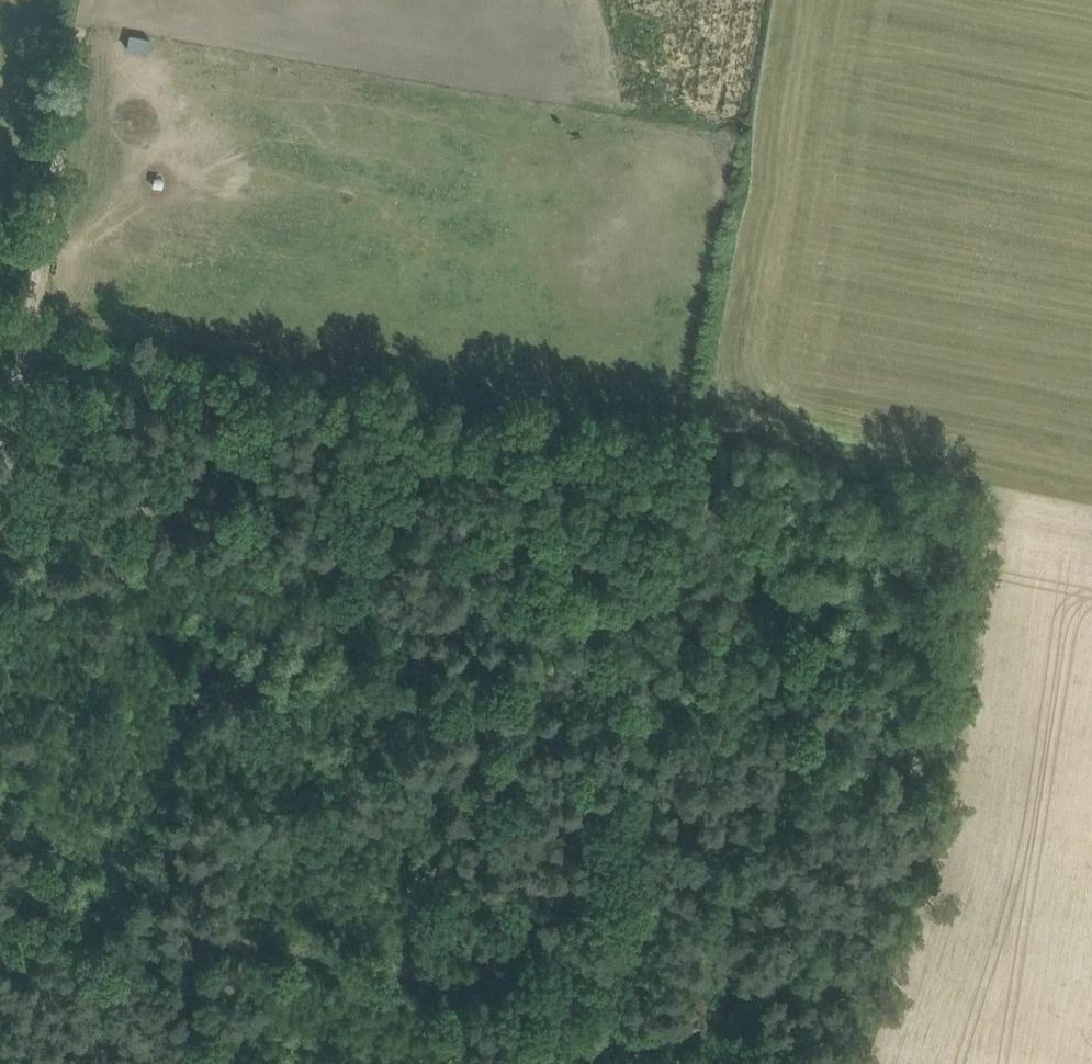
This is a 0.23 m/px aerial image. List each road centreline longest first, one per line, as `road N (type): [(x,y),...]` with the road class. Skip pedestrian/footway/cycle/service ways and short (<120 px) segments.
road 1 (track): [(0,520),(88,0)]

